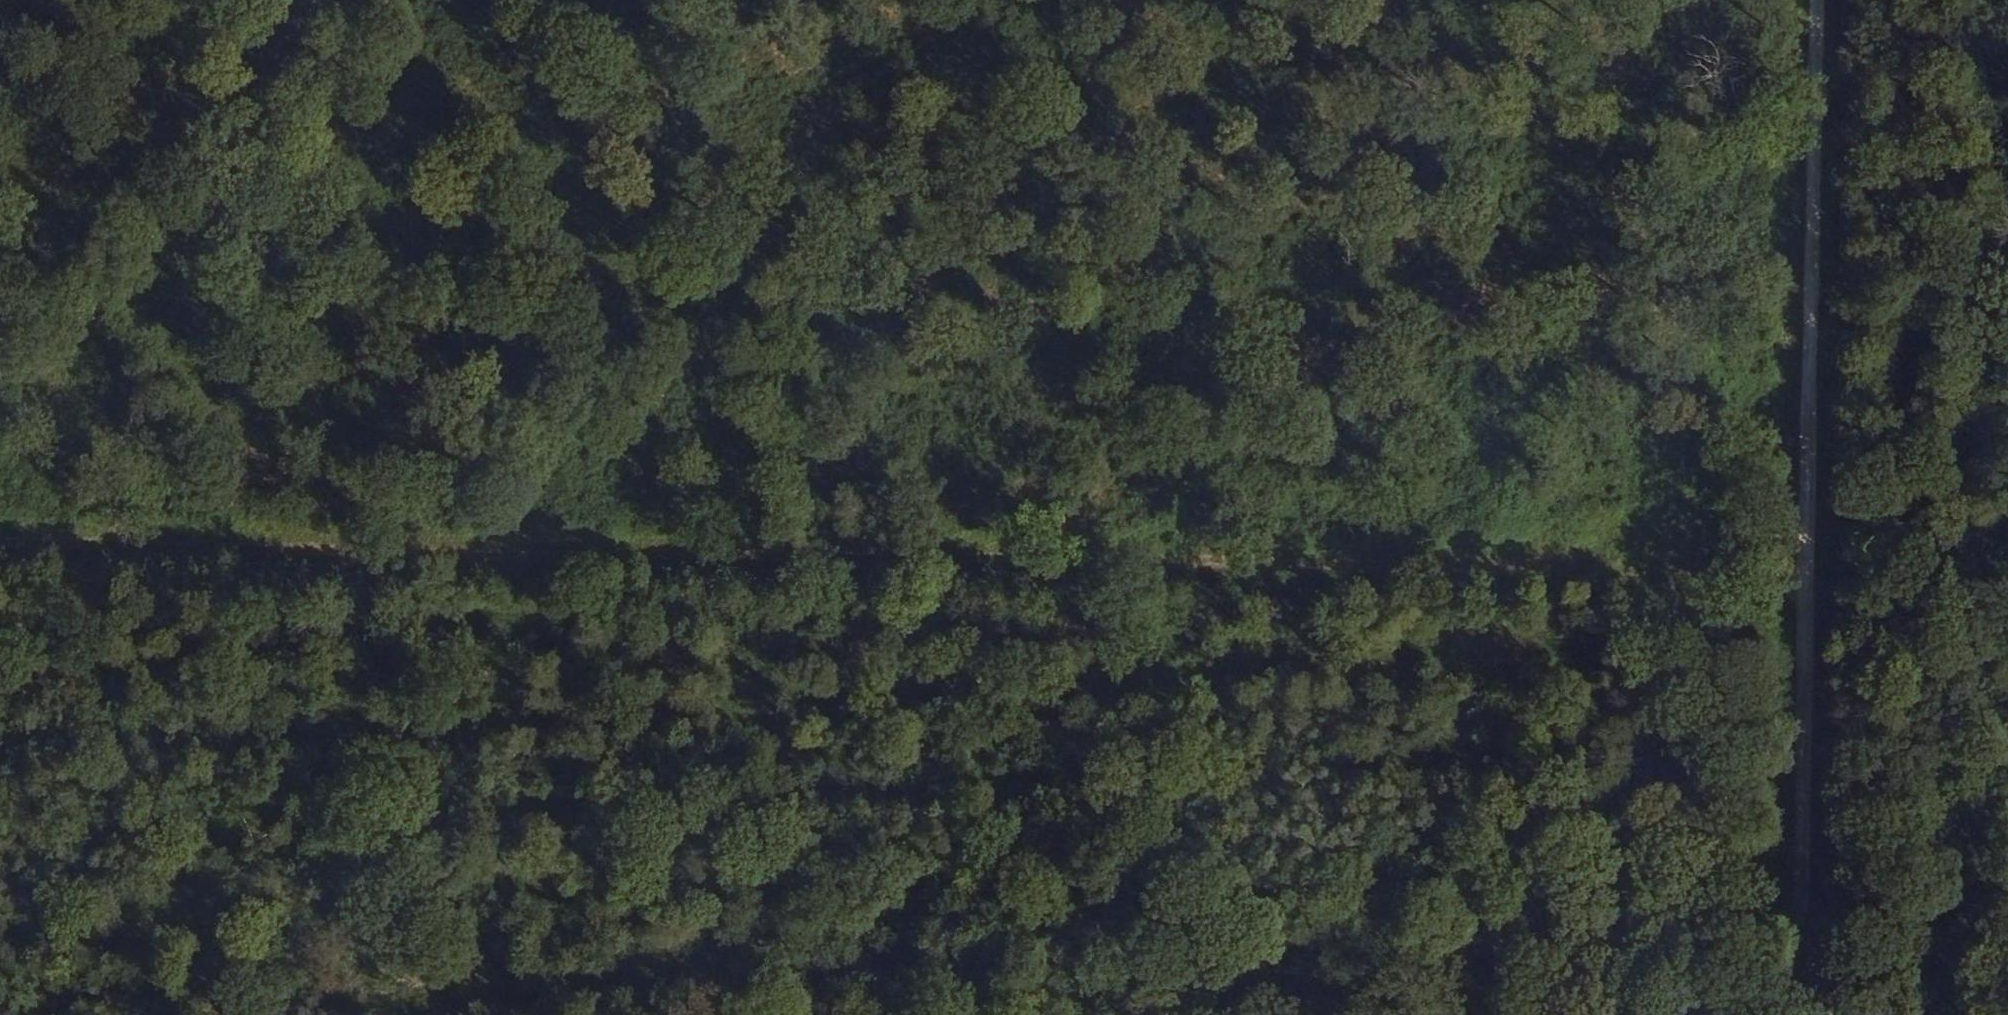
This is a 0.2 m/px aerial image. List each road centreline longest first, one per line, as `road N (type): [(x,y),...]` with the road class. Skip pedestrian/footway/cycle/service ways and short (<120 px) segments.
road 1 (track): [(1808,568),(0,558)]
road 2 (track): [(1818,0),(1806,1014)]

